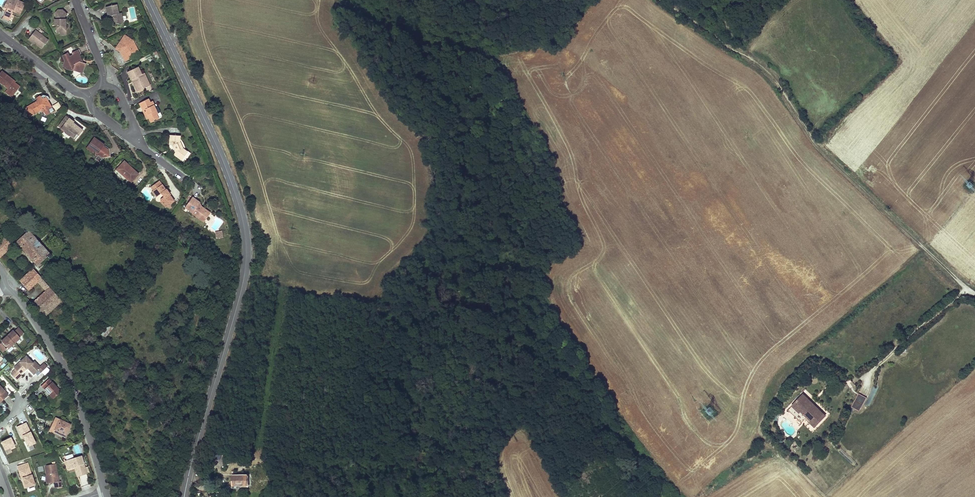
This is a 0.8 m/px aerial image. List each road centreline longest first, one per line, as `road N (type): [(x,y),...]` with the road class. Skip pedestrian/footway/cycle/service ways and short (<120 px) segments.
road 1 (tertiary): [(148,0),(217,145),(246,234),(243,285),(184,495)]
road 2 (track): [(734,49),(770,75),(820,149),(968,290)]
road 3 (residential): [(6,287),(67,372),(105,492)]

